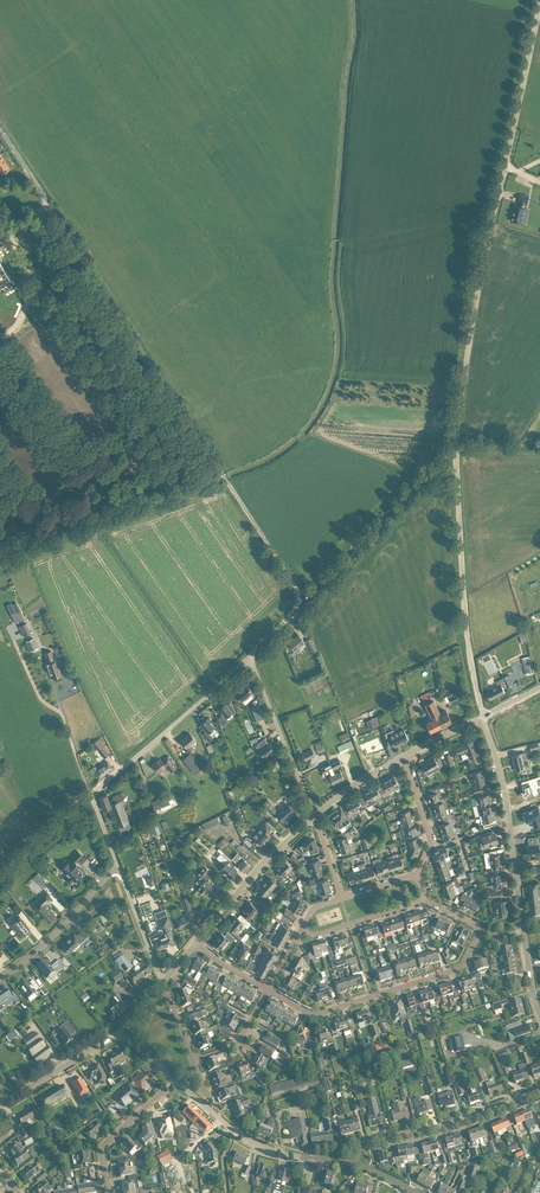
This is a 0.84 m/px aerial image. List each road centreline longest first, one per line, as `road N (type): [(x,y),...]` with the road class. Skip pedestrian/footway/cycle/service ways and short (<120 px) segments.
road 1 (unclassified): [(484,716),(466,621),(457,422),(539,5)]
road 2 (unclassified): [(250,657),(294,612),(297,590),(48,203)]
road 3 (track): [(299,599),(456,444),(539,443)]
road 4 (unclassified): [(119,867),(94,793),(250,657)]
road 5 (residential): [(268,989),(321,1013),(461,968),(482,929)]
road 6 (unclassified): [(524,932),(507,804),(484,716)]
road 7 (residential): [(356,1163),(370,1143),(462,1122),(539,1092)]
road 8 (unclassified): [(196,943),(315,816)]
road 9 (unclassified): [(315,816),(250,657)]
road 10 (residential): [(119,867),(44,946),(0,978)]
road 11 (unclassified): [(313,1158),(255,1144),(176,1081)]
road 12 (residential): [(108,1192),(102,1148),(176,1081)]
road 13 (unclassified): [(0,1105),(119,1034)]
road 14 (residential): [(302,929),(321,934),(426,900)]
road 15 (residential): [(417,875),(431,841),(404,756)]
road 16 (unclassified): [(163,983),(119,867)]
road 17 (track): [(0,874),(43,830),(93,796)]
road 18 (residential): [(207,1095),(163,983)]

